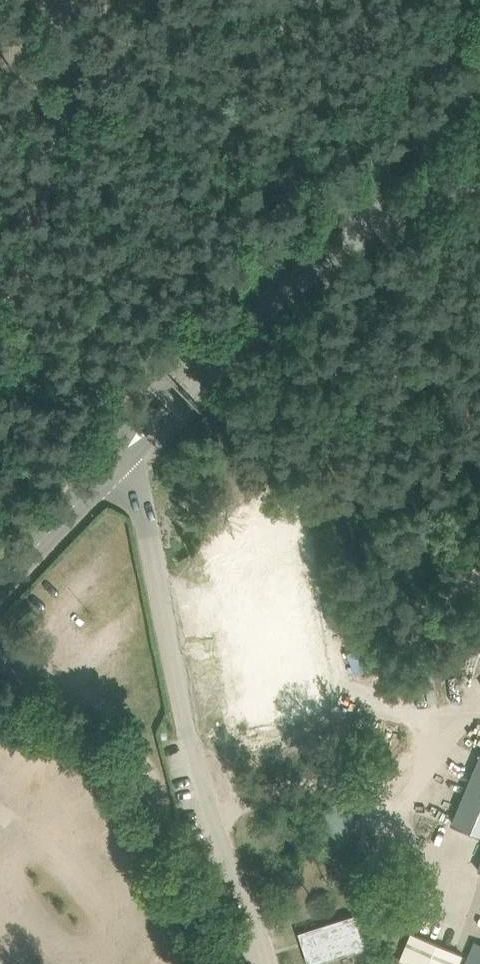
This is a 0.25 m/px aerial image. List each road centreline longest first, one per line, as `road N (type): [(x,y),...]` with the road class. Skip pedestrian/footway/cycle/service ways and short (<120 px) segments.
road 1 (unclassified): [(479,187),(388,219),(133,451)]
road 2 (unclassified): [(226,843),(133,451)]
road 3 (unclassified): [(226,843),(126,736),(60,687),(0,662)]
road 4 (track): [(279,311),(252,310),(245,300),(249,276),(273,255),(388,219)]
road 5 (unclassified): [(0,588),(133,451)]

